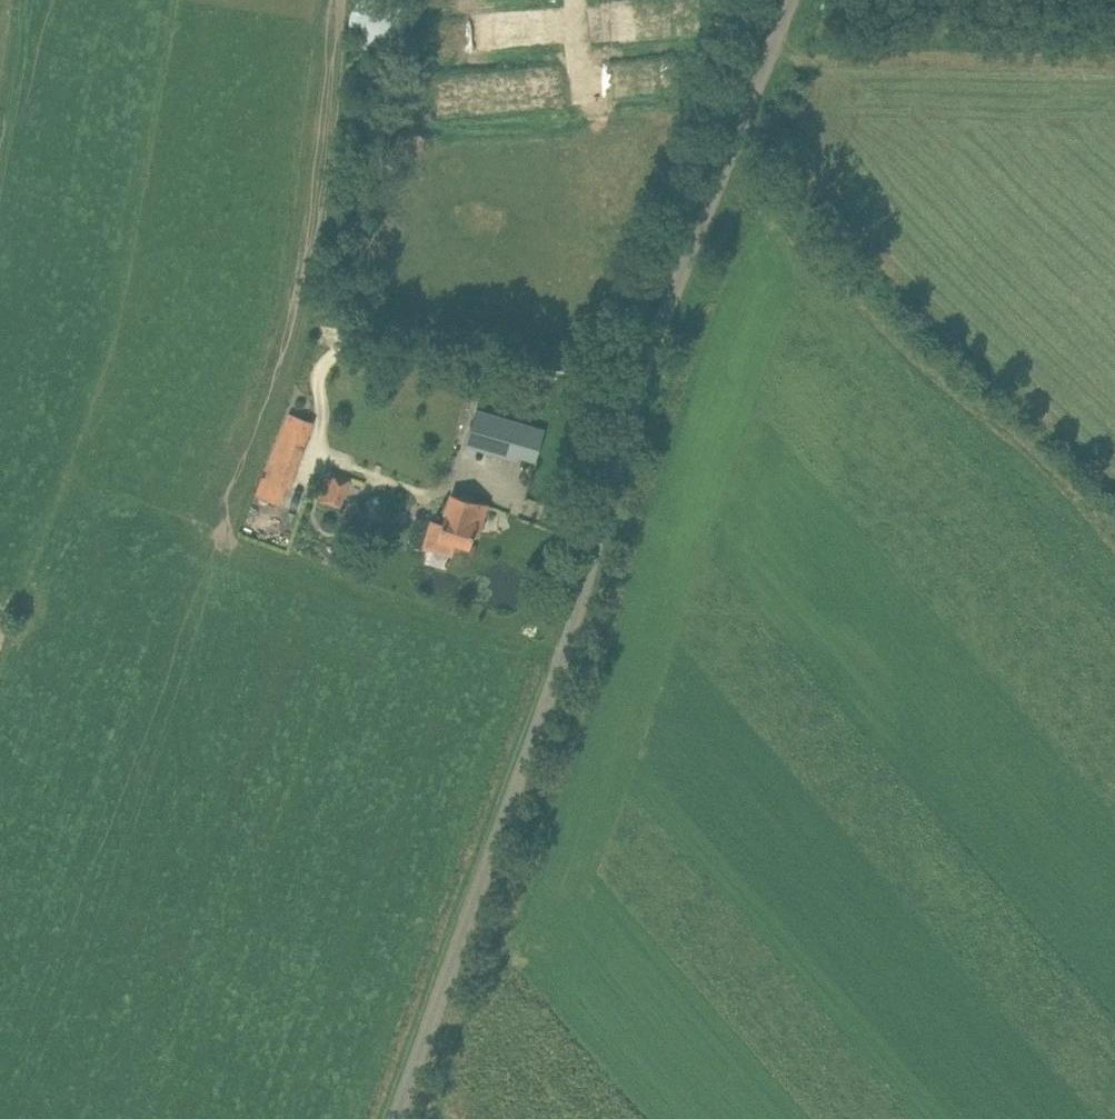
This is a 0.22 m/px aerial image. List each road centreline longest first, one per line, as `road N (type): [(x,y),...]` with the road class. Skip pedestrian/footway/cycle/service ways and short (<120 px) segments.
road 1 (unclassified): [(397,1118),(512,812),(654,351),(798,0)]
road 2 (track): [(737,154),(880,317),(1065,474),(1114,532)]

